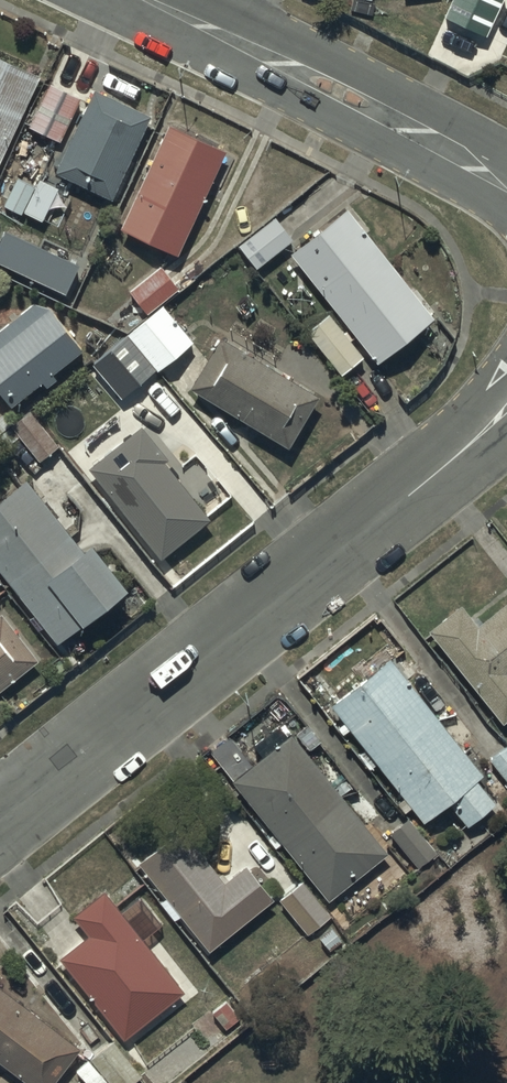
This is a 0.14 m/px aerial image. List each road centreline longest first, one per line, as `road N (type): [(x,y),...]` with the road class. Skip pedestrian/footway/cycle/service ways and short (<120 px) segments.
road 1 (tertiary): [(506,406),(410,496),(0,814)]
road 2 (tertiary): [(148,0),(506,181)]

